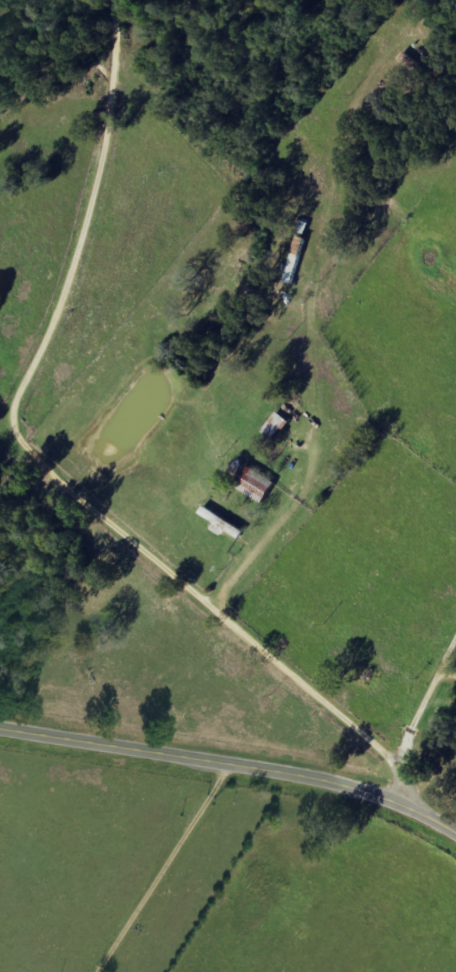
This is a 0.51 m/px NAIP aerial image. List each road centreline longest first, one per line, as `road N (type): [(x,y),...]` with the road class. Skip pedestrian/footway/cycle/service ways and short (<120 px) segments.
road 1 (secondary): [(0,724),(311,777),(376,793),(455,833)]
road 2 (track): [(386,798),(455,643)]

